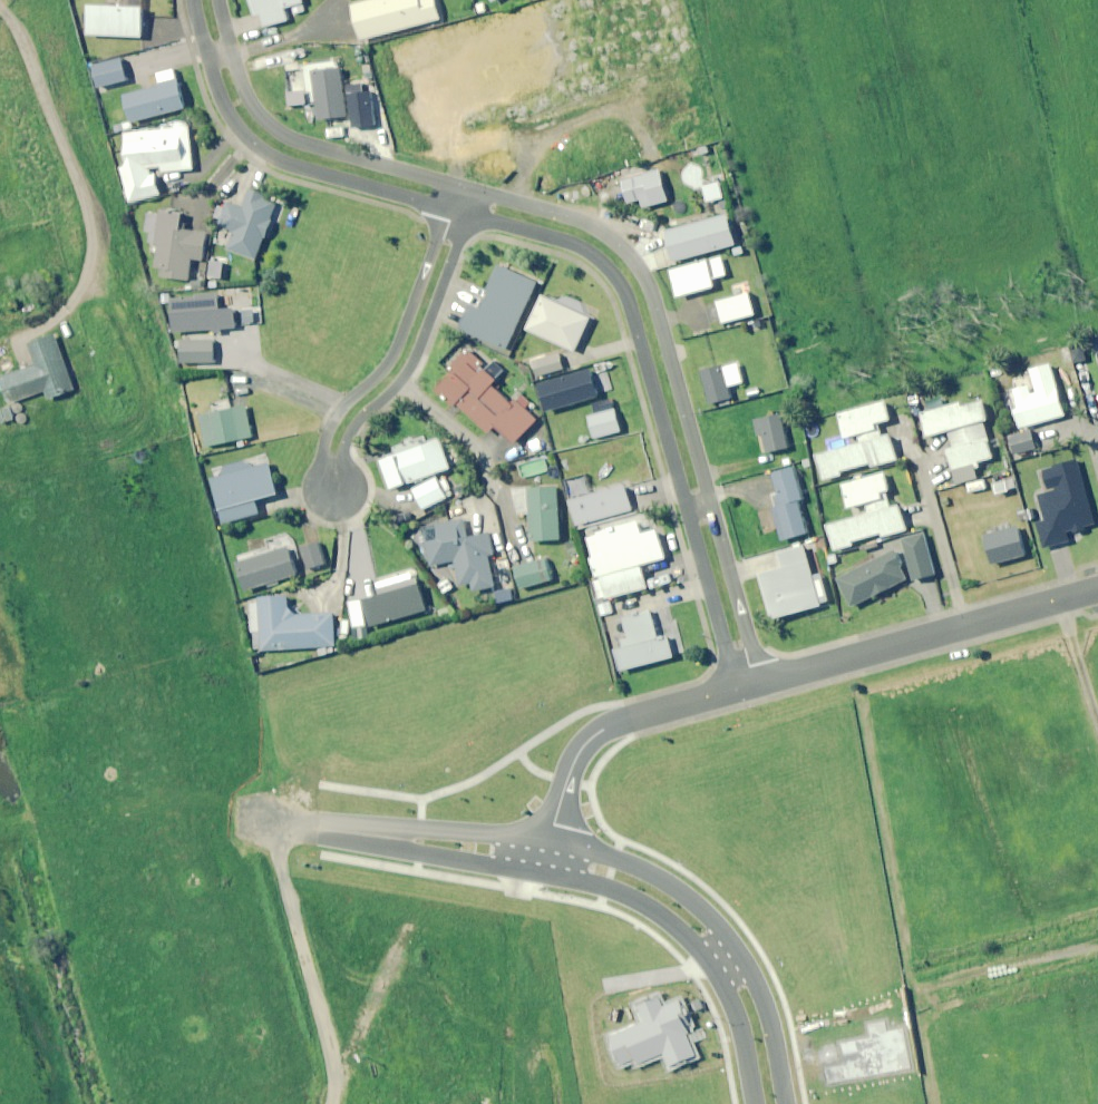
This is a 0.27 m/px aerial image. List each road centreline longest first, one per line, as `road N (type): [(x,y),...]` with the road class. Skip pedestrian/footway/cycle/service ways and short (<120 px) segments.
road 1 (unknown): [(34,0),(249,795)]
road 2 (residential): [(460,186),(570,217),(625,249),(652,294),(711,502)]
road 3 (residential): [(506,833),(661,866),(736,922),(769,987),(790,1103)]
road 4 (unknown): [(0,808),(93,788),(301,797),(436,822)]
road 5 (unknown): [(426,864),(293,842),(98,836),(0,854)]
road 6 (residential): [(684,510),(627,297),(613,275),(574,245),(453,211)]
road 7 (residential): [(748,1103),(729,994),(694,941),(638,903),(501,877)]
road 8 (residential): [(1097,589),(762,681)]
road 9 (residential): [(453,211),(404,356),(333,453),(336,494)]
road 10 (residential): [(453,211),(260,149),(226,110),(206,55)]
road 11 (residential): [(733,690),(561,734),(527,775),(506,833)]
road 12 (residential): [(230,48),(259,113),(281,131),(460,186)]
road 13 (residential): [(733,690),(684,510)]
road 14 (residential): [(711,502),(762,681)]

